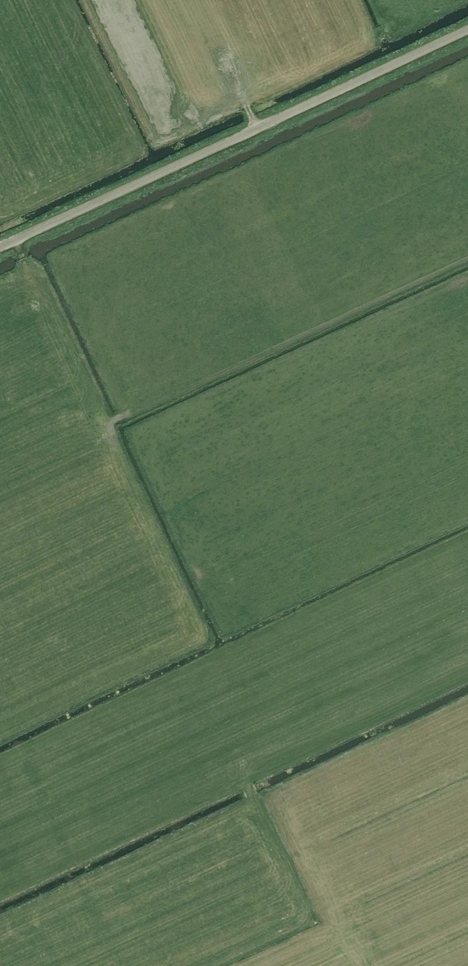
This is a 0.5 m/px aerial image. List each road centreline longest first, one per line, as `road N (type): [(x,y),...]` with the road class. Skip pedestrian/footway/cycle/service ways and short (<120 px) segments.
road 1 (unclassified): [(0,246),(467,28)]

